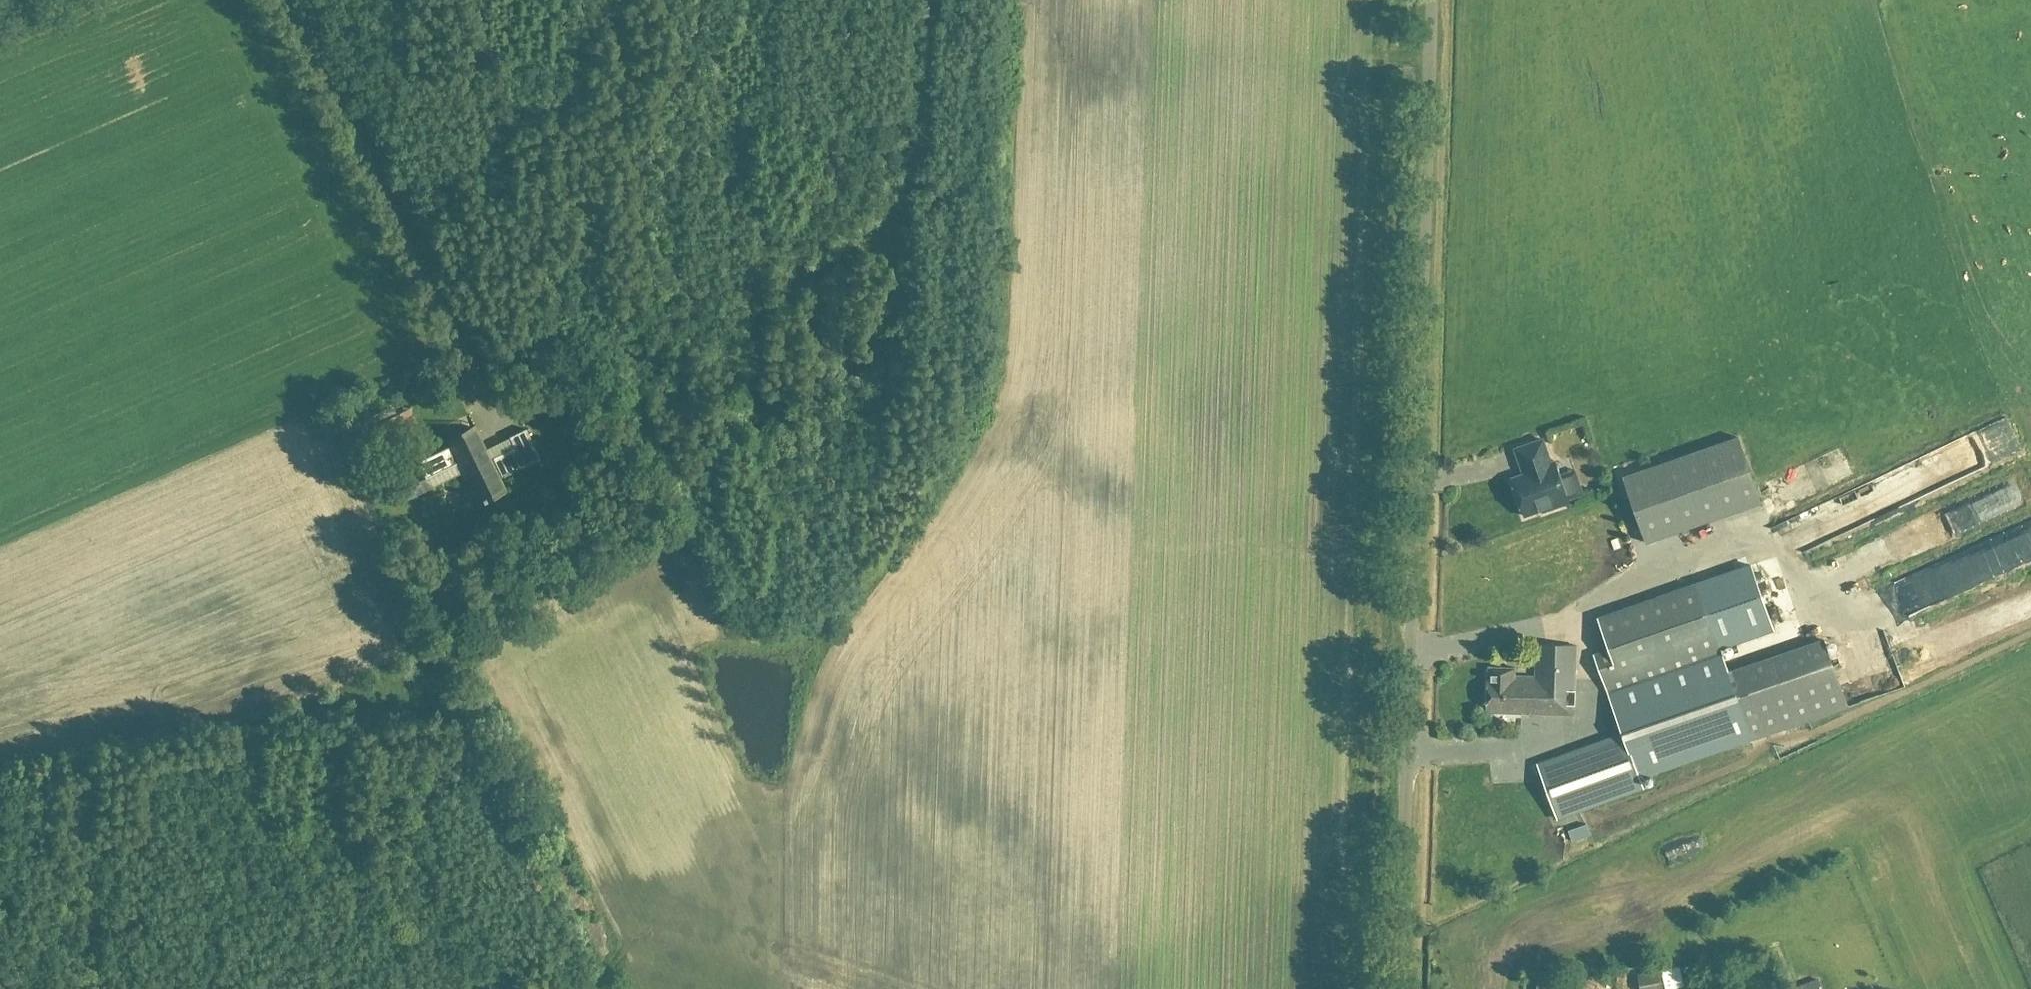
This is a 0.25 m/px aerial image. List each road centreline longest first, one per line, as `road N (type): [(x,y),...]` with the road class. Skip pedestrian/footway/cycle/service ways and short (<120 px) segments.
road 1 (unclassified): [(1402,988),(1432,0)]

